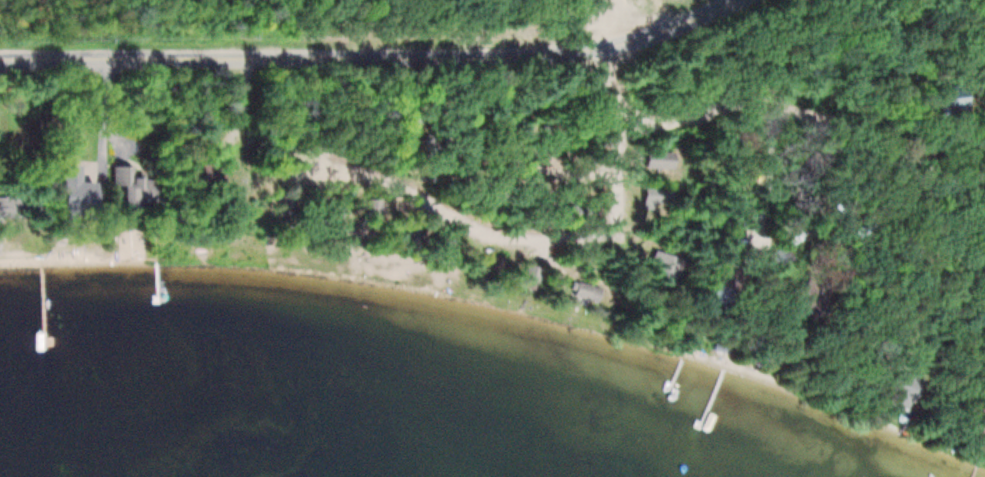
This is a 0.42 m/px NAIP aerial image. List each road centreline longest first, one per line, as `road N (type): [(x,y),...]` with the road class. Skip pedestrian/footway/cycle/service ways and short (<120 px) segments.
road 1 (tertiary): [(732,0),(639,41),(530,57),(0,60)]
road 2 (residential): [(617,236),(482,235),(412,196),(304,154)]
road 3 (residential): [(617,113),(617,236)]

